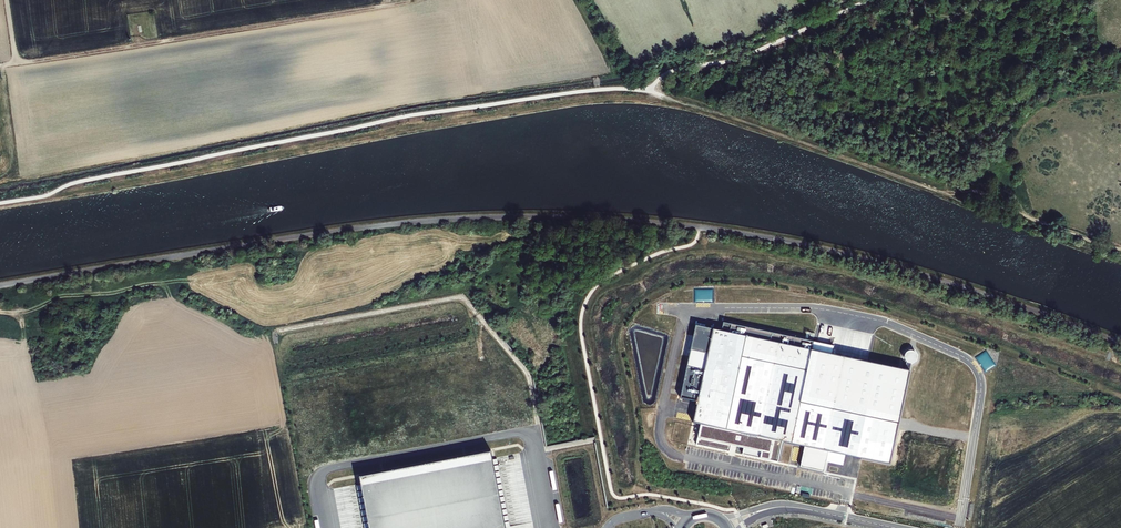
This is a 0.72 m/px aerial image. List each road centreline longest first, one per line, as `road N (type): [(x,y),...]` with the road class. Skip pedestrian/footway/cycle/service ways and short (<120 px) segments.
road 1 (track): [(411,2),(0,67)]

